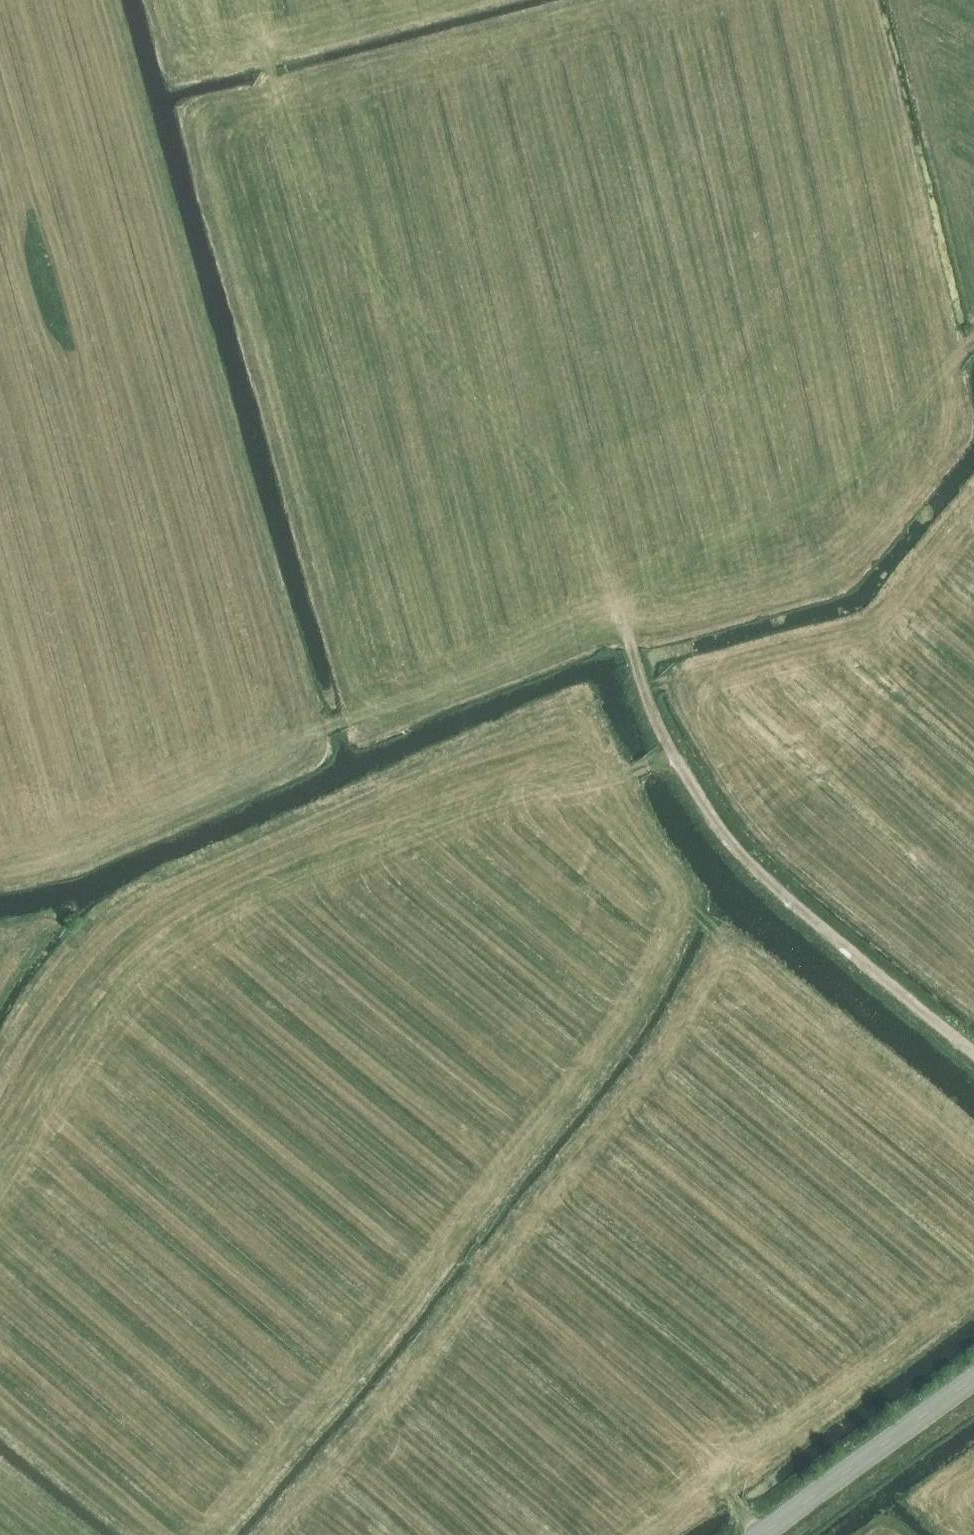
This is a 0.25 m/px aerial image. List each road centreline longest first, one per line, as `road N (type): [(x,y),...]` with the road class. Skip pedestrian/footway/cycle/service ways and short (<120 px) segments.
road 1 (secondary): [(773,1534),(973,1388)]

